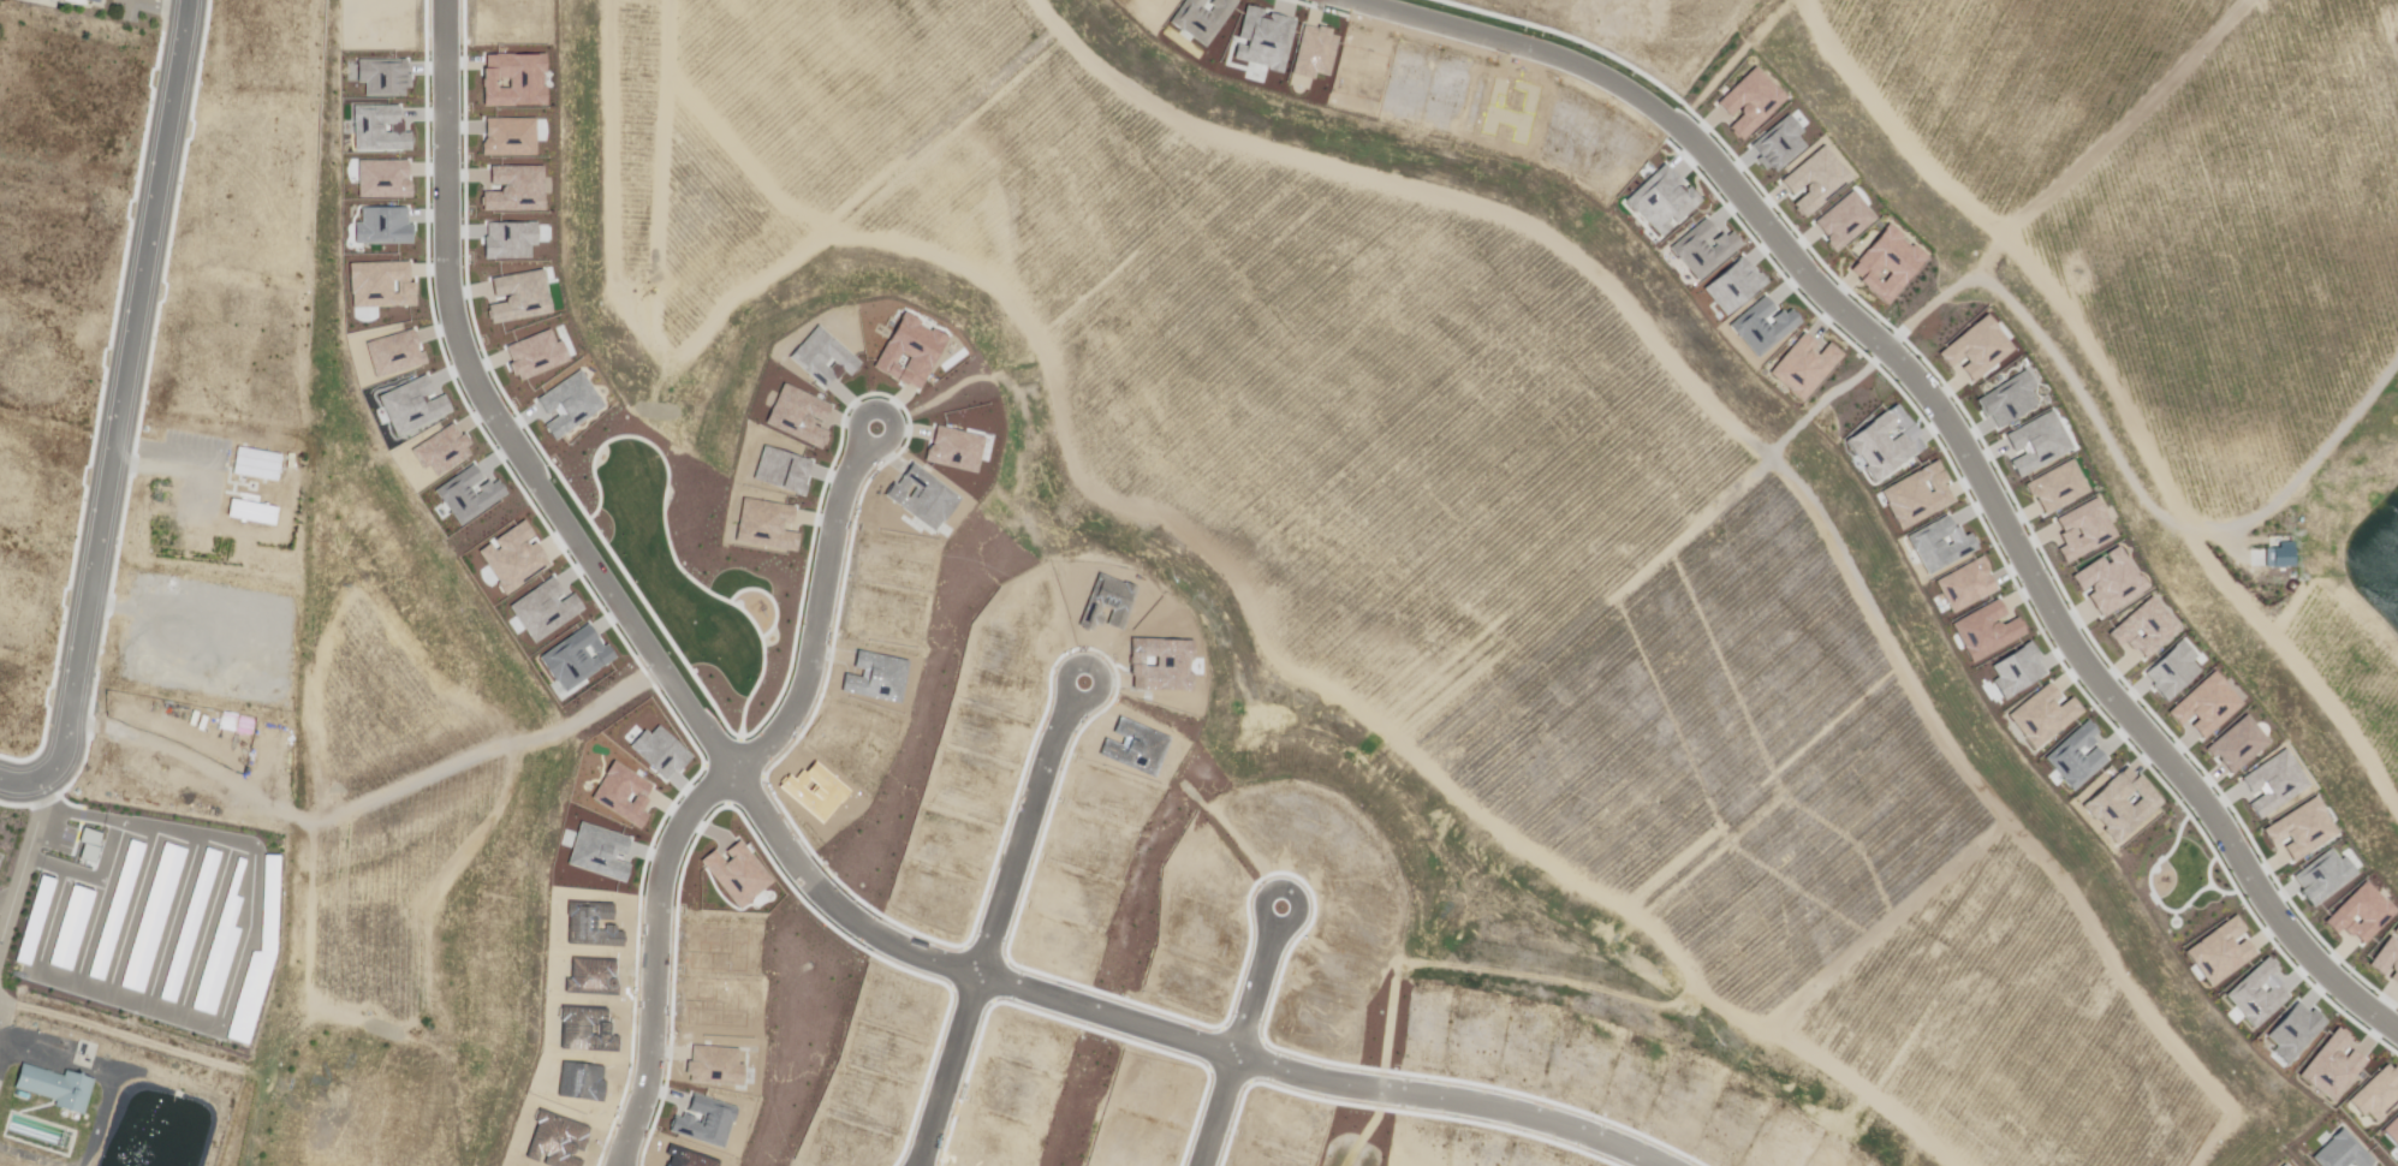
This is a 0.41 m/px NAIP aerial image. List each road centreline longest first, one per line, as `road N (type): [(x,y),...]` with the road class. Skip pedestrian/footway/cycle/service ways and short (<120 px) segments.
road 1 (residential): [(2397,1030),(2304,948),(2203,803),(2095,676),(1922,380),(1821,285),(1698,139),(1635,90),(1547,48),(1372,0)]
road 2 (residential): [(46,777),(61,749),(188,0)]
road 3 (residential): [(811,606),(657,0)]

